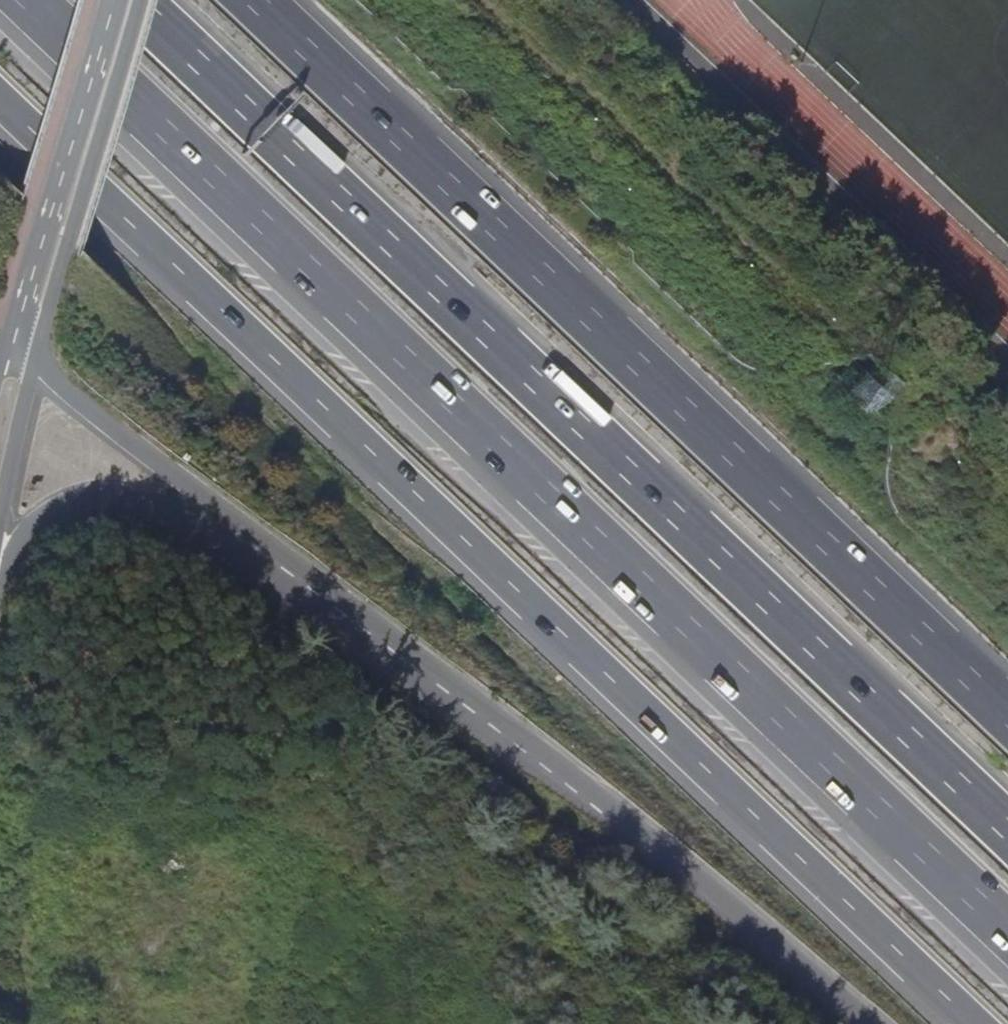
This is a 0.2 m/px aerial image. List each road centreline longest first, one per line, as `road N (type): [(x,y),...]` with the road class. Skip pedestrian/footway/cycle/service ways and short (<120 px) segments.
road 1 (motorway): [(28,0),(1007,925)]
road 2 (trunk): [(0,97),(973,1023)]
road 3 (motorway): [(1007,834),(137,0)]
road 4 (trunk): [(1007,712),(255,0)]
road 5 (trunk): [(409,649),(871,1023)]
road 6 (trunk): [(0,588),(34,524),(81,496),(115,494),(176,514),(409,649)]
road 7 (trunk): [(34,355),(77,401),(409,649)]
road 8 (secondary): [(34,355),(135,0)]
road 9 (secondary): [(108,0),(8,331)]
road 10 (secondary): [(0,528),(34,355)]

